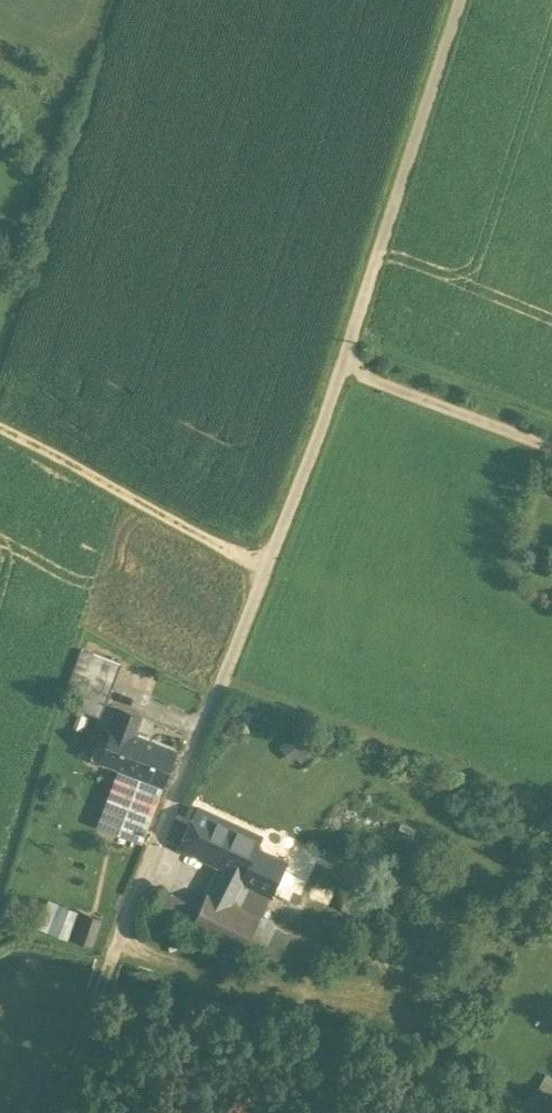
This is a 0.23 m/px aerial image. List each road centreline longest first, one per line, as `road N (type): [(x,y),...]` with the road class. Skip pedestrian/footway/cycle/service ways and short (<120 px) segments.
road 1 (unclassified): [(98,996),(266,575),(470,0)]
road 2 (track): [(0,424),(266,575)]
road 3 (track): [(51,1112),(98,996)]

